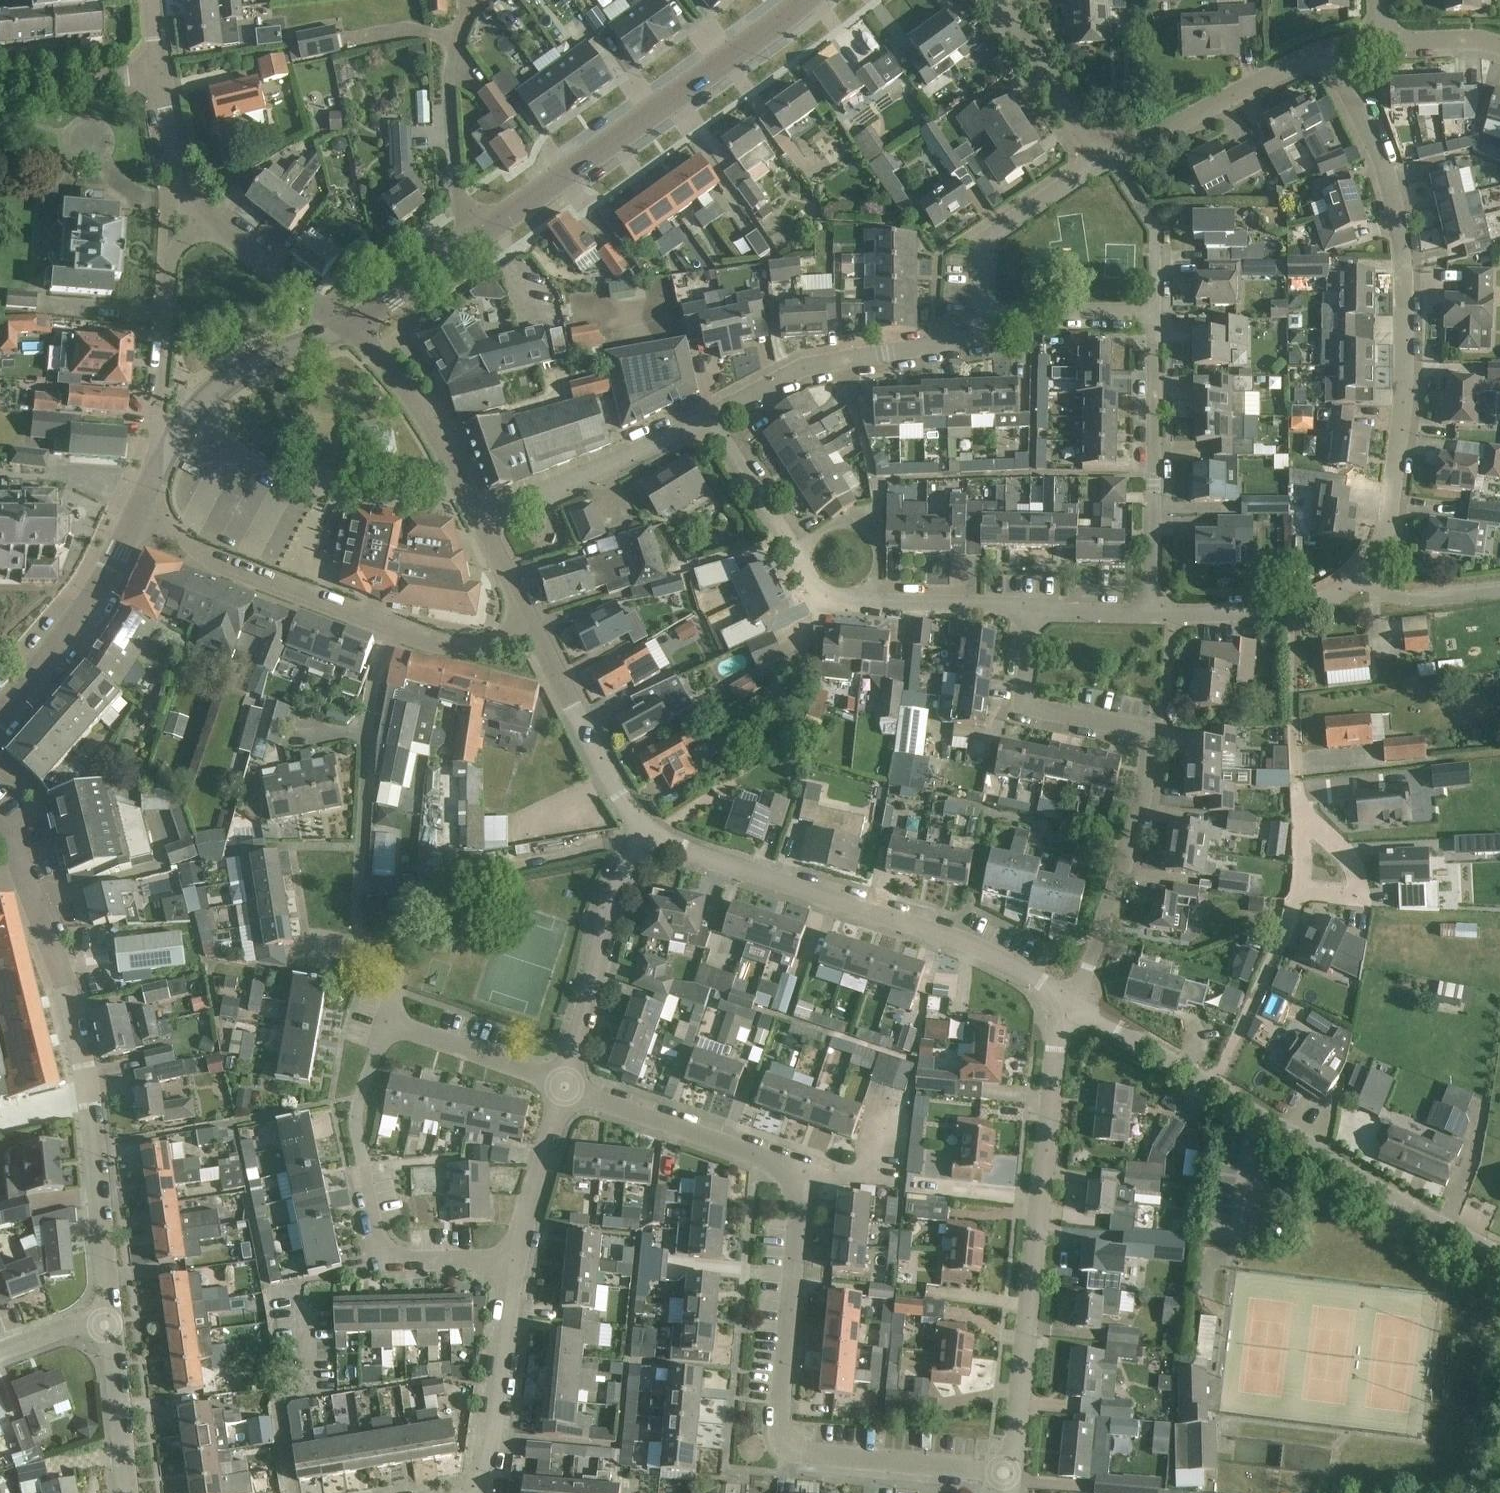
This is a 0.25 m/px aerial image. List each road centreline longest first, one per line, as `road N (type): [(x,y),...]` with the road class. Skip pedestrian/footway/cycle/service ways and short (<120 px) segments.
road 1 (residential): [(1365,575),(1385,528),(1403,396),(1402,252),(1380,160),(1322,47)]
road 2 (residential): [(1012,1477),(783,1447),(775,1428),(800,1176)]
road 3 (unclassified): [(106,1314),(85,1085),(41,924),(0,826)]
road 4 (residential): [(1074,1001),(1144,789),(1153,735),(1040,709),(1027,684),(1038,610)]
road 5 (unclassified): [(1499,1243),(1425,1210),(1074,1001)]
road 6 (residential): [(1012,1477),(1057,1044),(1074,1001)]
road 7 (unclassified): [(1074,1001),(956,943),(681,851),(642,831)]
road 8 (residential): [(553,184),(582,201),(855,0)]
road 9 (residential): [(516,1261),(384,1254),(355,1114),(386,1023)]
road 10 (residential): [(361,949),(356,909),(364,732),(370,686),(391,630)]
road 11 (tertiary): [(553,184),(807,0)]
road 12 (residential): [(706,421),(801,371),(975,338),(979,314)]
road 13 (residential): [(1147,612),(1154,312)]
road 14 (residential): [(743,0),(554,138),(553,184)]
road 15 (residential): [(391,630),(208,560),(144,506)]
road 16 (residential): [(565,1085),(642,831)]
road 17 (residential): [(208,221),(172,257),(159,464)]
road 18 (residential): [(800,1176),(565,1085)]
road 19 (tertiary): [(0,711),(91,600),(144,506)]
road 20 (residential): [(478,238),(457,196),(449,83),(468,9),(479,0)]
road 21 (residential): [(1101,159),(1322,47)]
road 22 (tertiary): [(159,464),(202,401),(247,367),(354,329)]
road 23 (residential): [(480,515),(706,421)]
road 24 (unclassified): [(642,831),(530,627)]
road 25 (residential): [(1365,575),(1321,602),(1288,608),(1147,612)]
road 26 (unclassified): [(480,515),(419,406),(354,329)]
road 27 (residential): [(979,314),(986,241),(1101,159)]
road 28 (residential): [(473,1457),(516,1261)]
road 29 (residential): [(293,1492),(278,1412),(282,1396),(302,1388),(303,1309)]
road 30 (residential): [(1101,159),(995,0)]
road 31 (residential): [(386,1023),(565,1085)]
road 32 (residential): [(516,1261),(565,1085)]
road 33 (residential): [(354,329),(208,221)]
road 34 (unclassified): [(123,1492),(106,1314)]
road 35 (residential): [(1154,312),(979,314)]
road 36 (residential): [(878,601),(876,535),(863,520),(834,522),(793,553)]
road 37 (residential): [(208,221),(183,182),(157,71)]
road 38 (residential): [(1038,610),(878,601)]
road 39 (residential): [(793,553),(706,421)]
road 40 (residential): [(0,86),(157,71)]
road 41 (tertiary): [(354,329),(478,238)]
road 42 (residential): [(530,627),(477,648),(391,630)]
road 43 (residential): [(1499,587),(1400,599),(1365,575)]
road 44 (residential): [(800,1176),(870,1156),(878,1103)]
road 45 (unclassified): [(530,627),(480,515)]
road 46 (residential): [(1379,40),(1499,46)]

